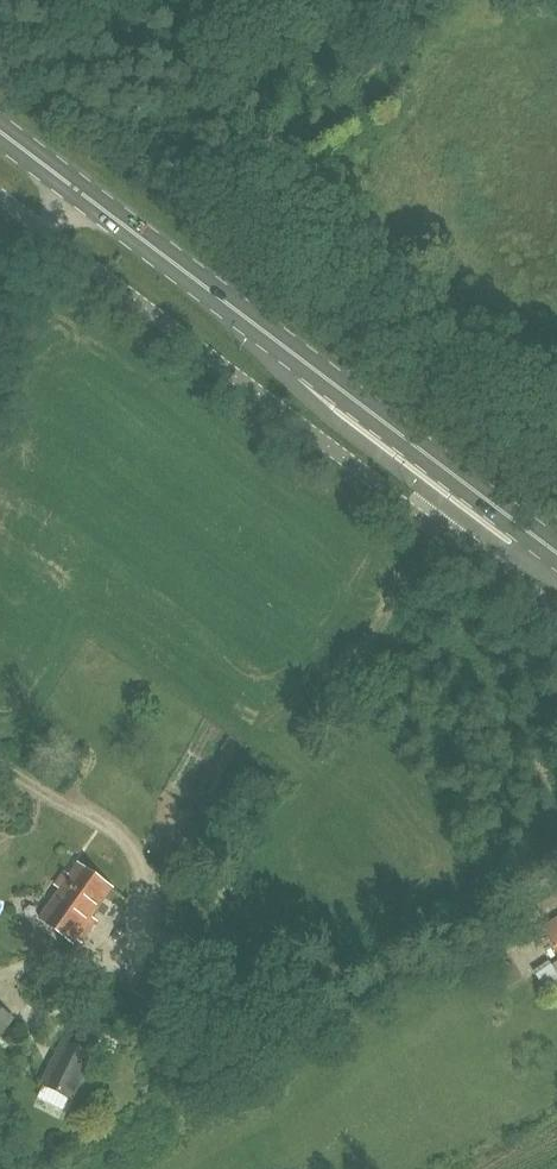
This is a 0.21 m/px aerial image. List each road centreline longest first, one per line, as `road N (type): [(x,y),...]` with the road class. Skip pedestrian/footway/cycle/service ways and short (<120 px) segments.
road 1 (secondary): [(556,564),(73,191)]
road 2 (unclassified): [(73,191),(14,276),(0,314)]

